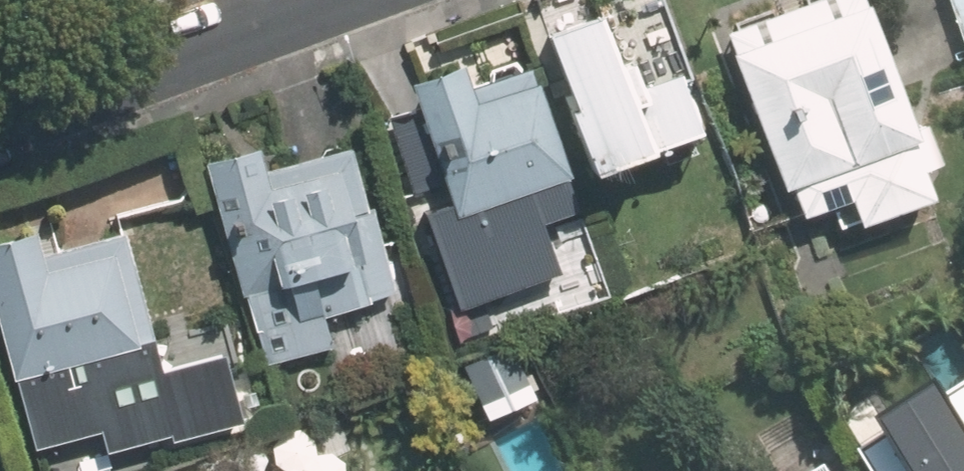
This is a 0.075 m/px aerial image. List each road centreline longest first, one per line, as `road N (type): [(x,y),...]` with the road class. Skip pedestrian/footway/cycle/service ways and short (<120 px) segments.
road 1 (residential): [(0,118),(324,0)]

